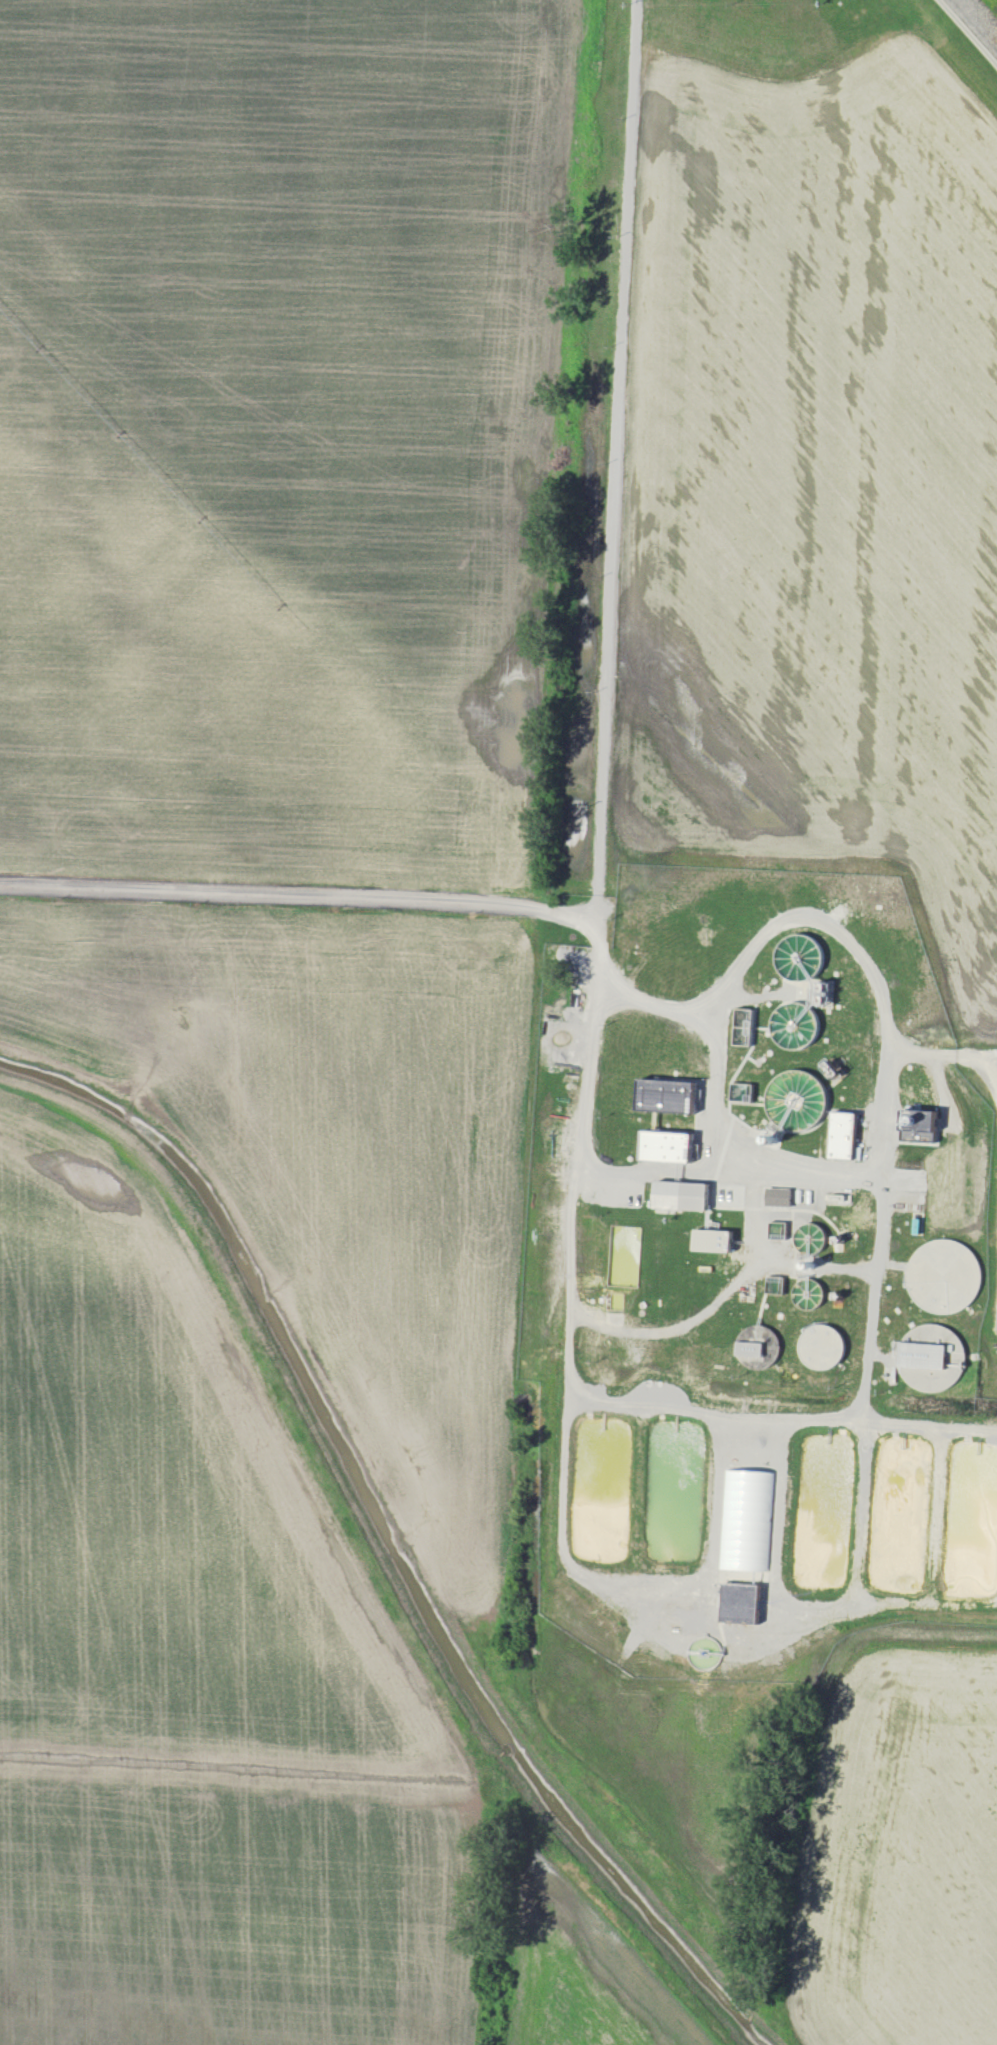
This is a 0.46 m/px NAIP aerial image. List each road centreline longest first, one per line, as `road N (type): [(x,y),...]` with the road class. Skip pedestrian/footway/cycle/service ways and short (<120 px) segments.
road 1 (residential): [(0,877),(549,898),(577,908),(598,928),(616,982),(643,1004),(678,1013),(704,1007),(770,927),(795,916),(821,921),(864,957),(892,1038),(912,1053),(996,1059)]

